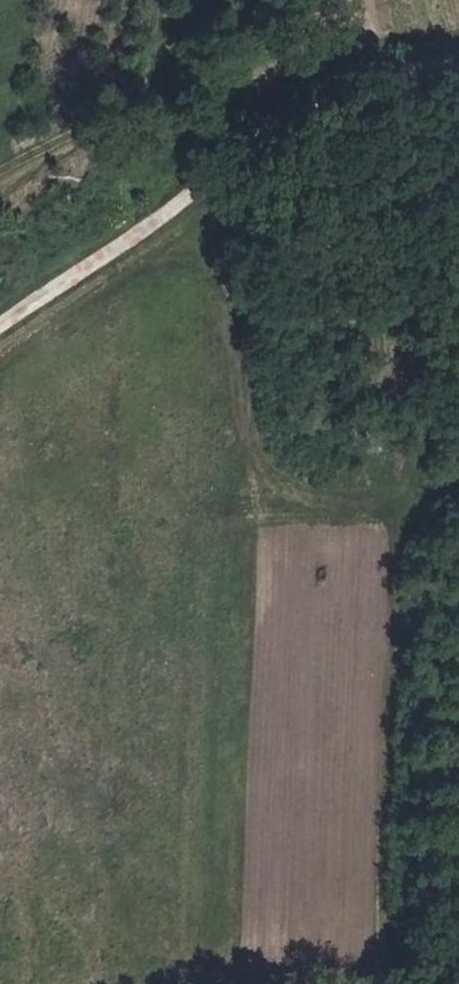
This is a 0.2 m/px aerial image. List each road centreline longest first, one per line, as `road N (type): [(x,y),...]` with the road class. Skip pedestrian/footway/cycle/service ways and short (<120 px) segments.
road 1 (track): [(0,340),(320,94),(438,57),(458,63)]

